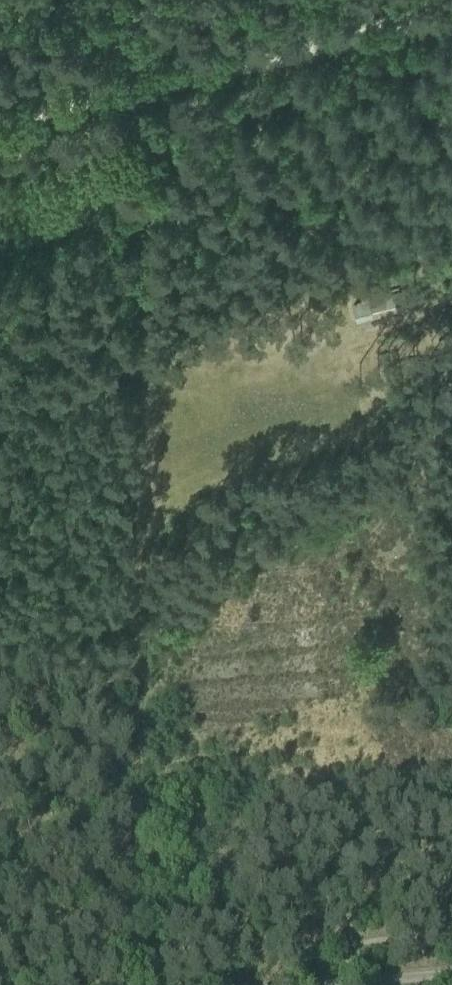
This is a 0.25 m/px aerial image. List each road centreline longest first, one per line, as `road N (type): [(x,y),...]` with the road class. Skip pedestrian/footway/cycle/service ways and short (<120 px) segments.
road 1 (track): [(135,984),(139,128)]
road 2 (track): [(451,11),(0,125)]

